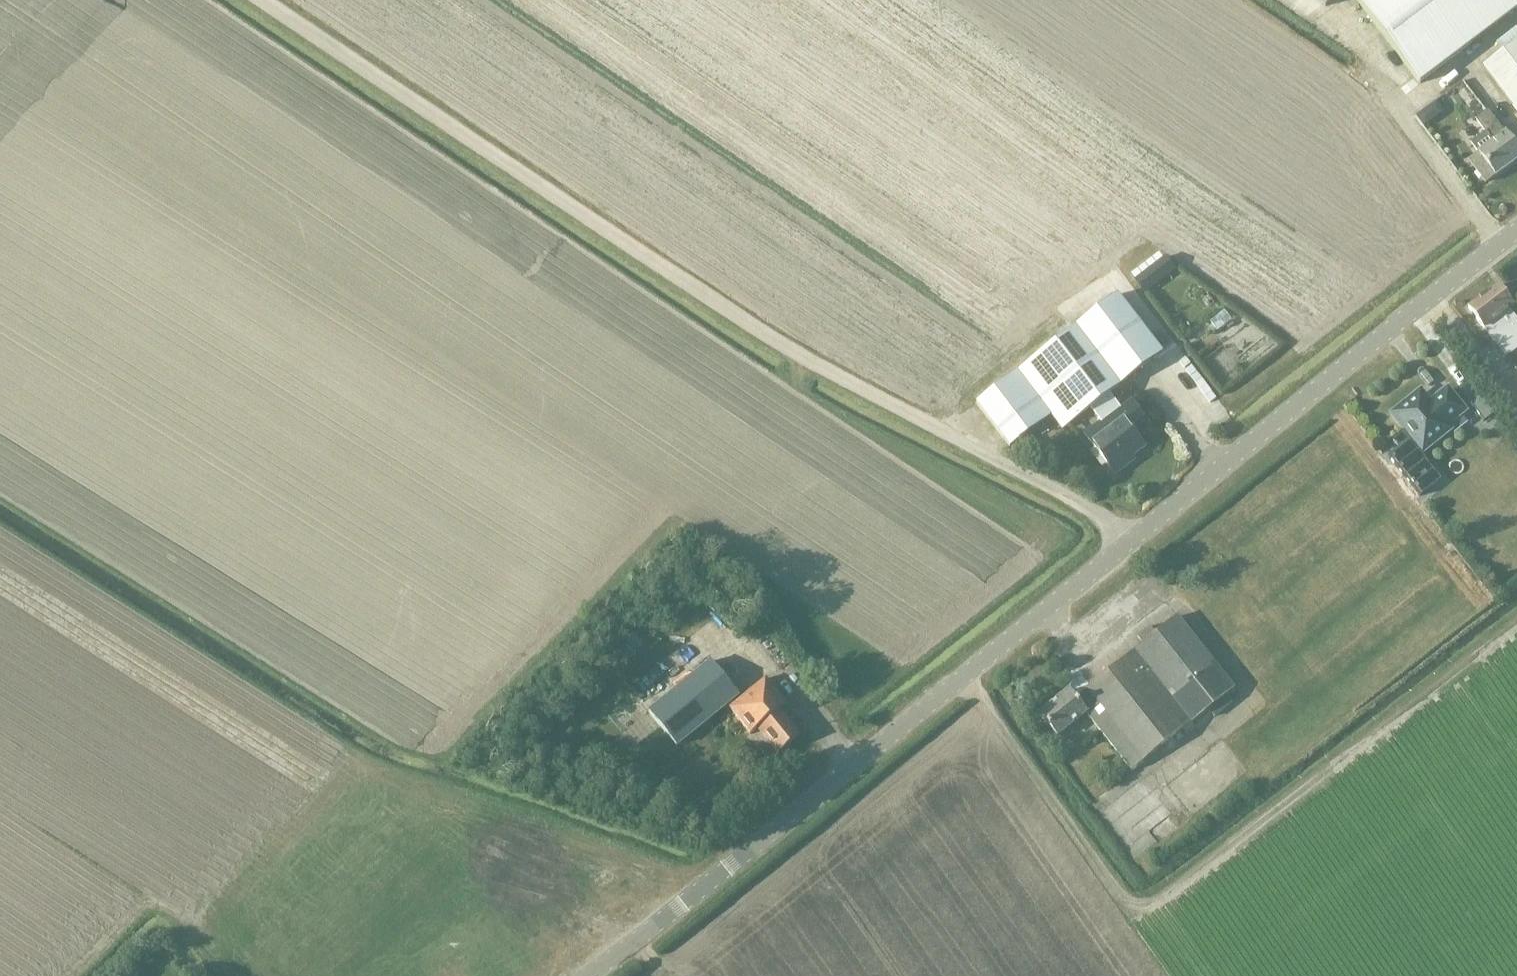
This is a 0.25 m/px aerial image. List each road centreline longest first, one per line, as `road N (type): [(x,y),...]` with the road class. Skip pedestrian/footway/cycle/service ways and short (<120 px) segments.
road 1 (unclassified): [(585,975),(1344,366),(1516,238)]

